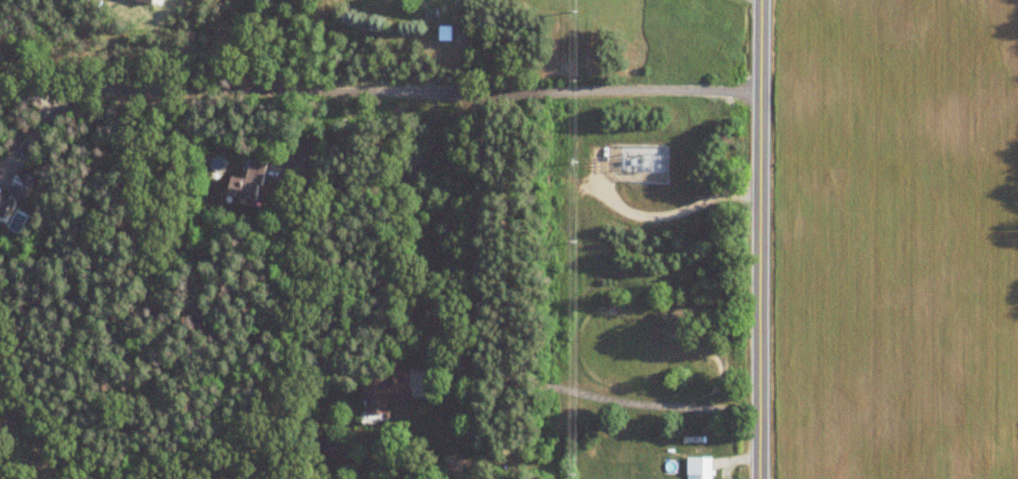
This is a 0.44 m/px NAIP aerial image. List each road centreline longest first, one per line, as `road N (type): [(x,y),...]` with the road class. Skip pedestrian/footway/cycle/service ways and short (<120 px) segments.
road 1 (residential): [(759,478),(763,0)]

